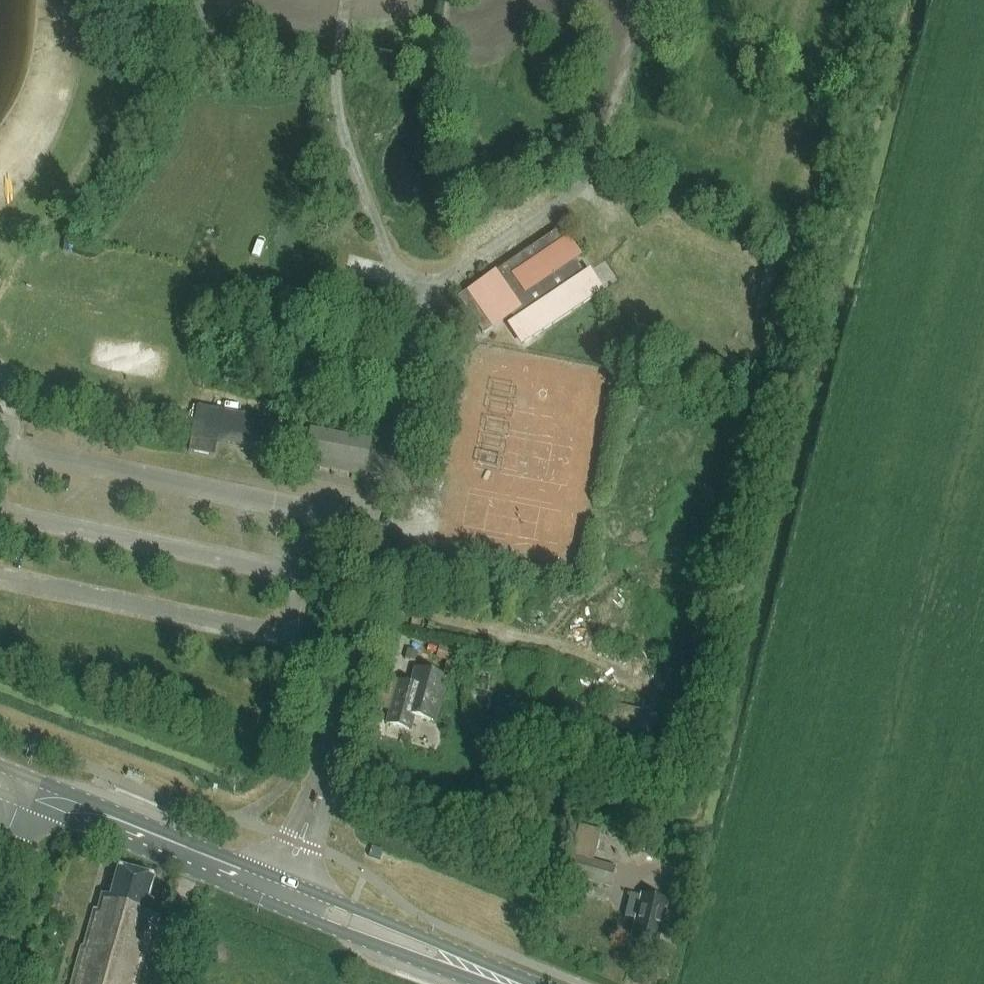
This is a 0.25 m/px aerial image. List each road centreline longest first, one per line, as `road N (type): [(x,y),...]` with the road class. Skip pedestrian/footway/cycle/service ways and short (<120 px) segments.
road 1 (secondary): [(506,983),(24,789)]

